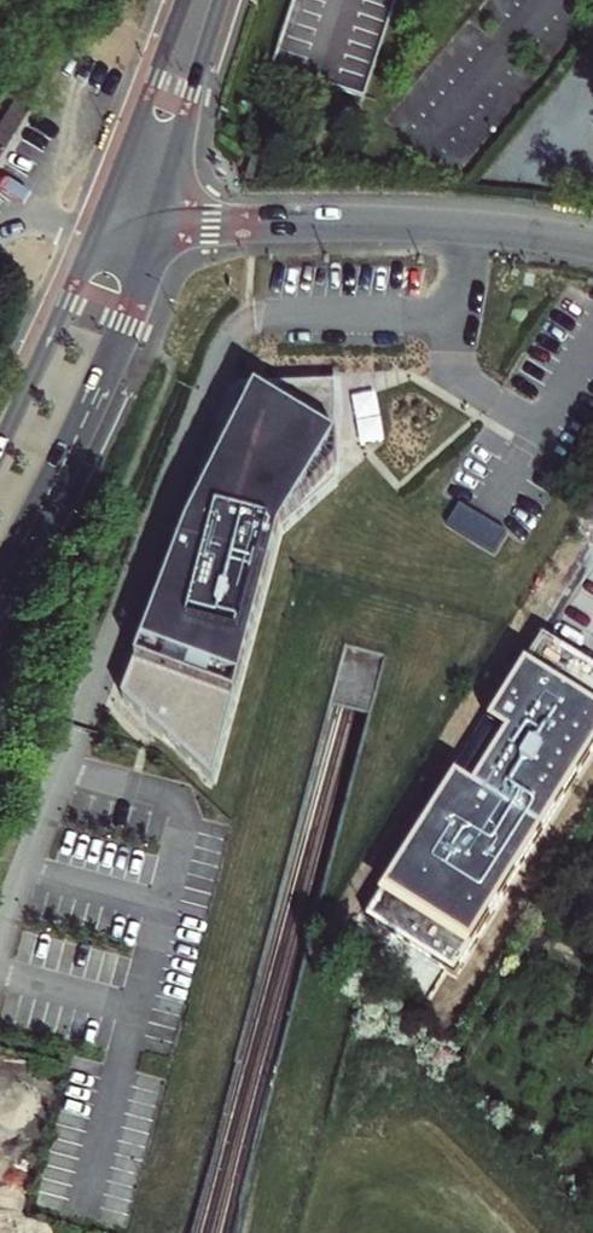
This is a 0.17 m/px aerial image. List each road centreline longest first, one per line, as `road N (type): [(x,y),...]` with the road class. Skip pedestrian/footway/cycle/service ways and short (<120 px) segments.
road 1 (tertiary): [(161,220),(475,228),(592,245)]
road 2 (primary): [(0,577),(90,408),(161,220)]
road 3 (primary): [(101,219),(0,447)]
road 4 (primary): [(183,0),(101,219)]
road 5 (primary): [(161,220),(220,0)]

